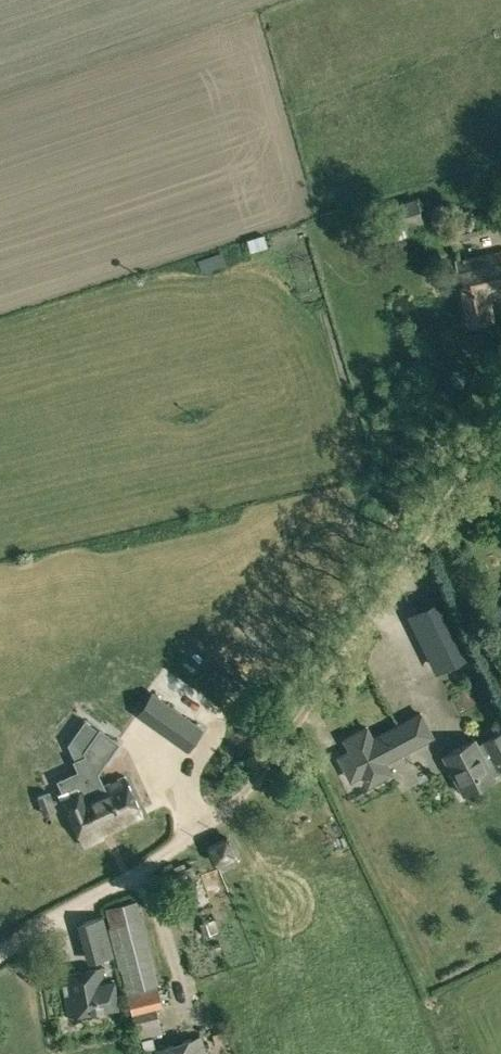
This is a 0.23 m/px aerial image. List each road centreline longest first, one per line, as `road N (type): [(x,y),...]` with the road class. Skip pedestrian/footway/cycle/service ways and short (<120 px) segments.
road 1 (track): [(0,953),(202,828),(259,776),(500,410)]

